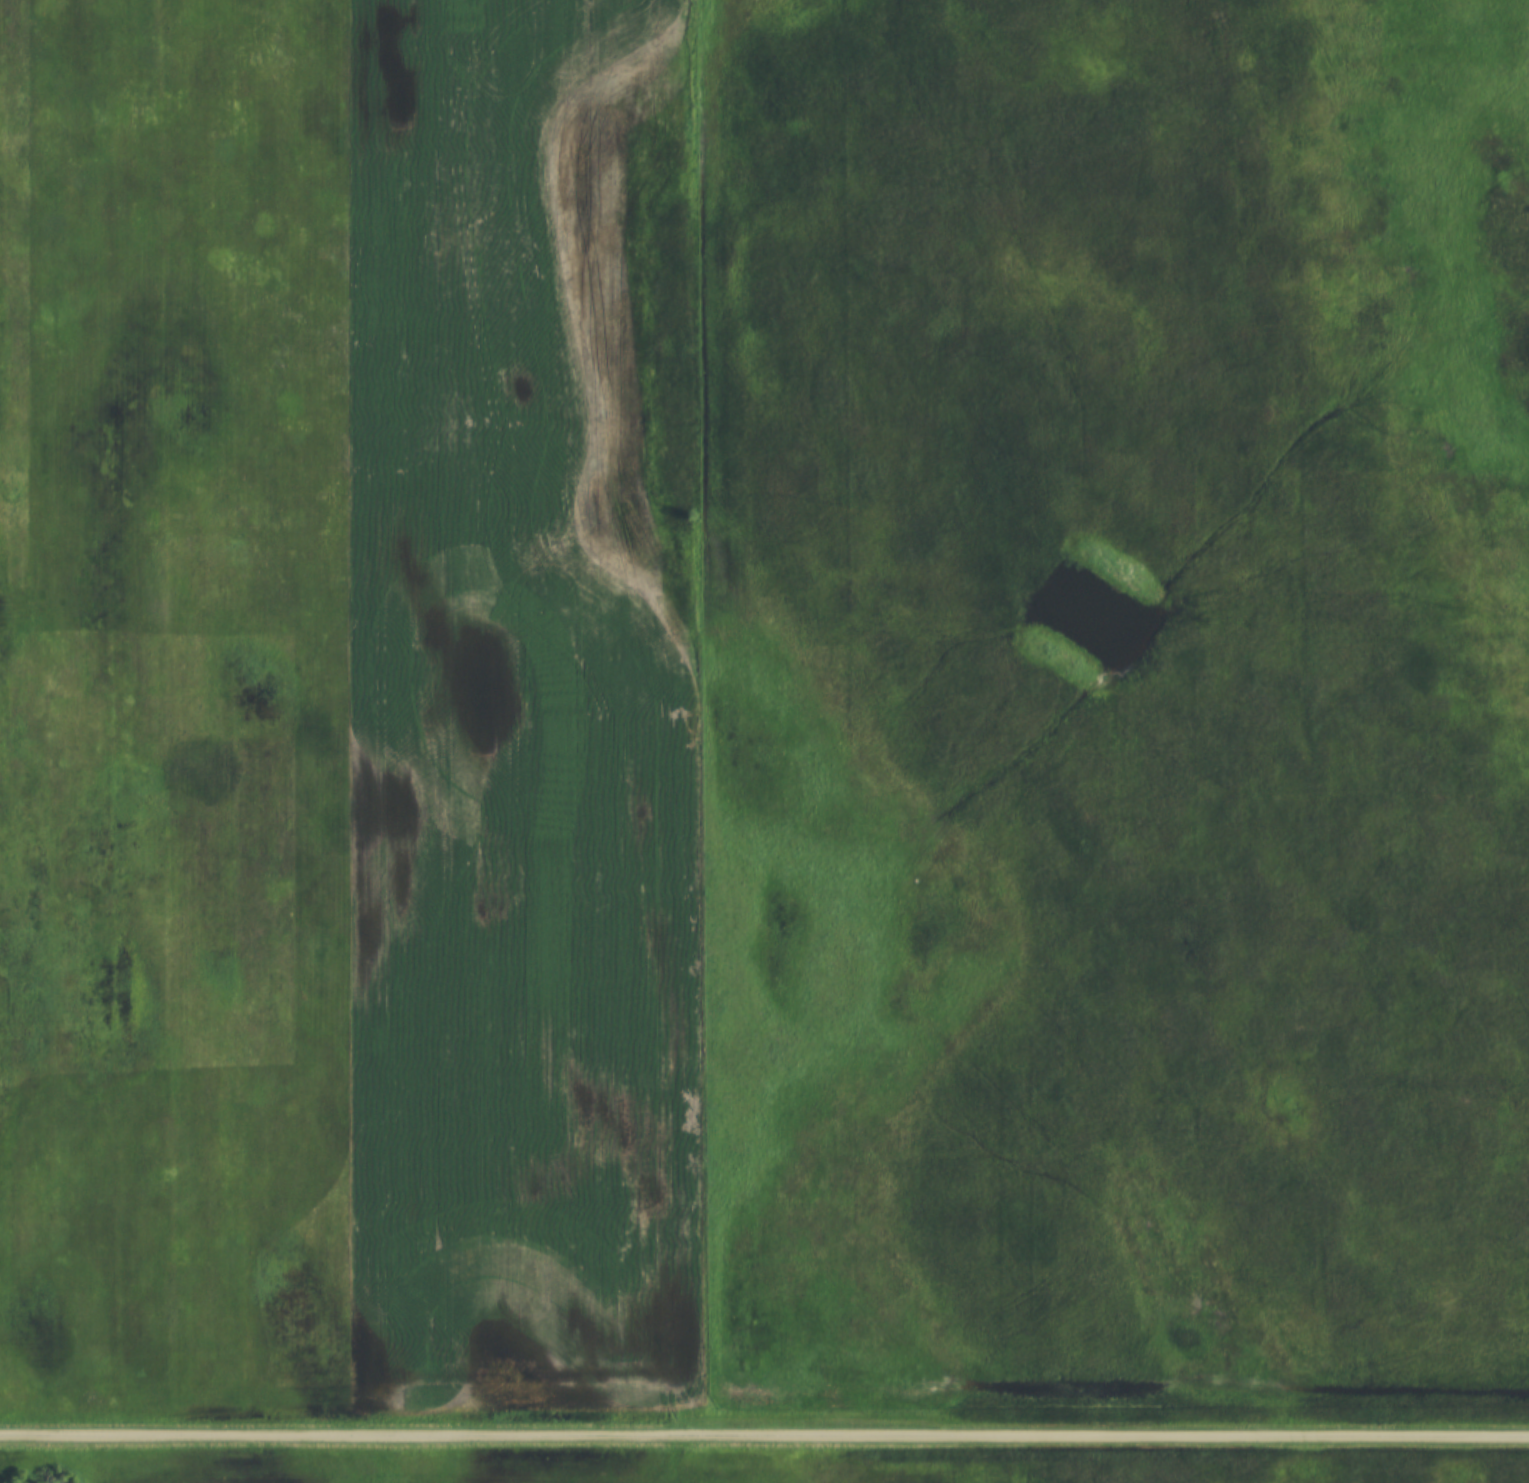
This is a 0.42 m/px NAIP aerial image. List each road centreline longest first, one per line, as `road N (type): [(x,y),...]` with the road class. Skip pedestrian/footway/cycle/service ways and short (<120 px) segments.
road 1 (residential): [(1528,1439),(0,1439)]

